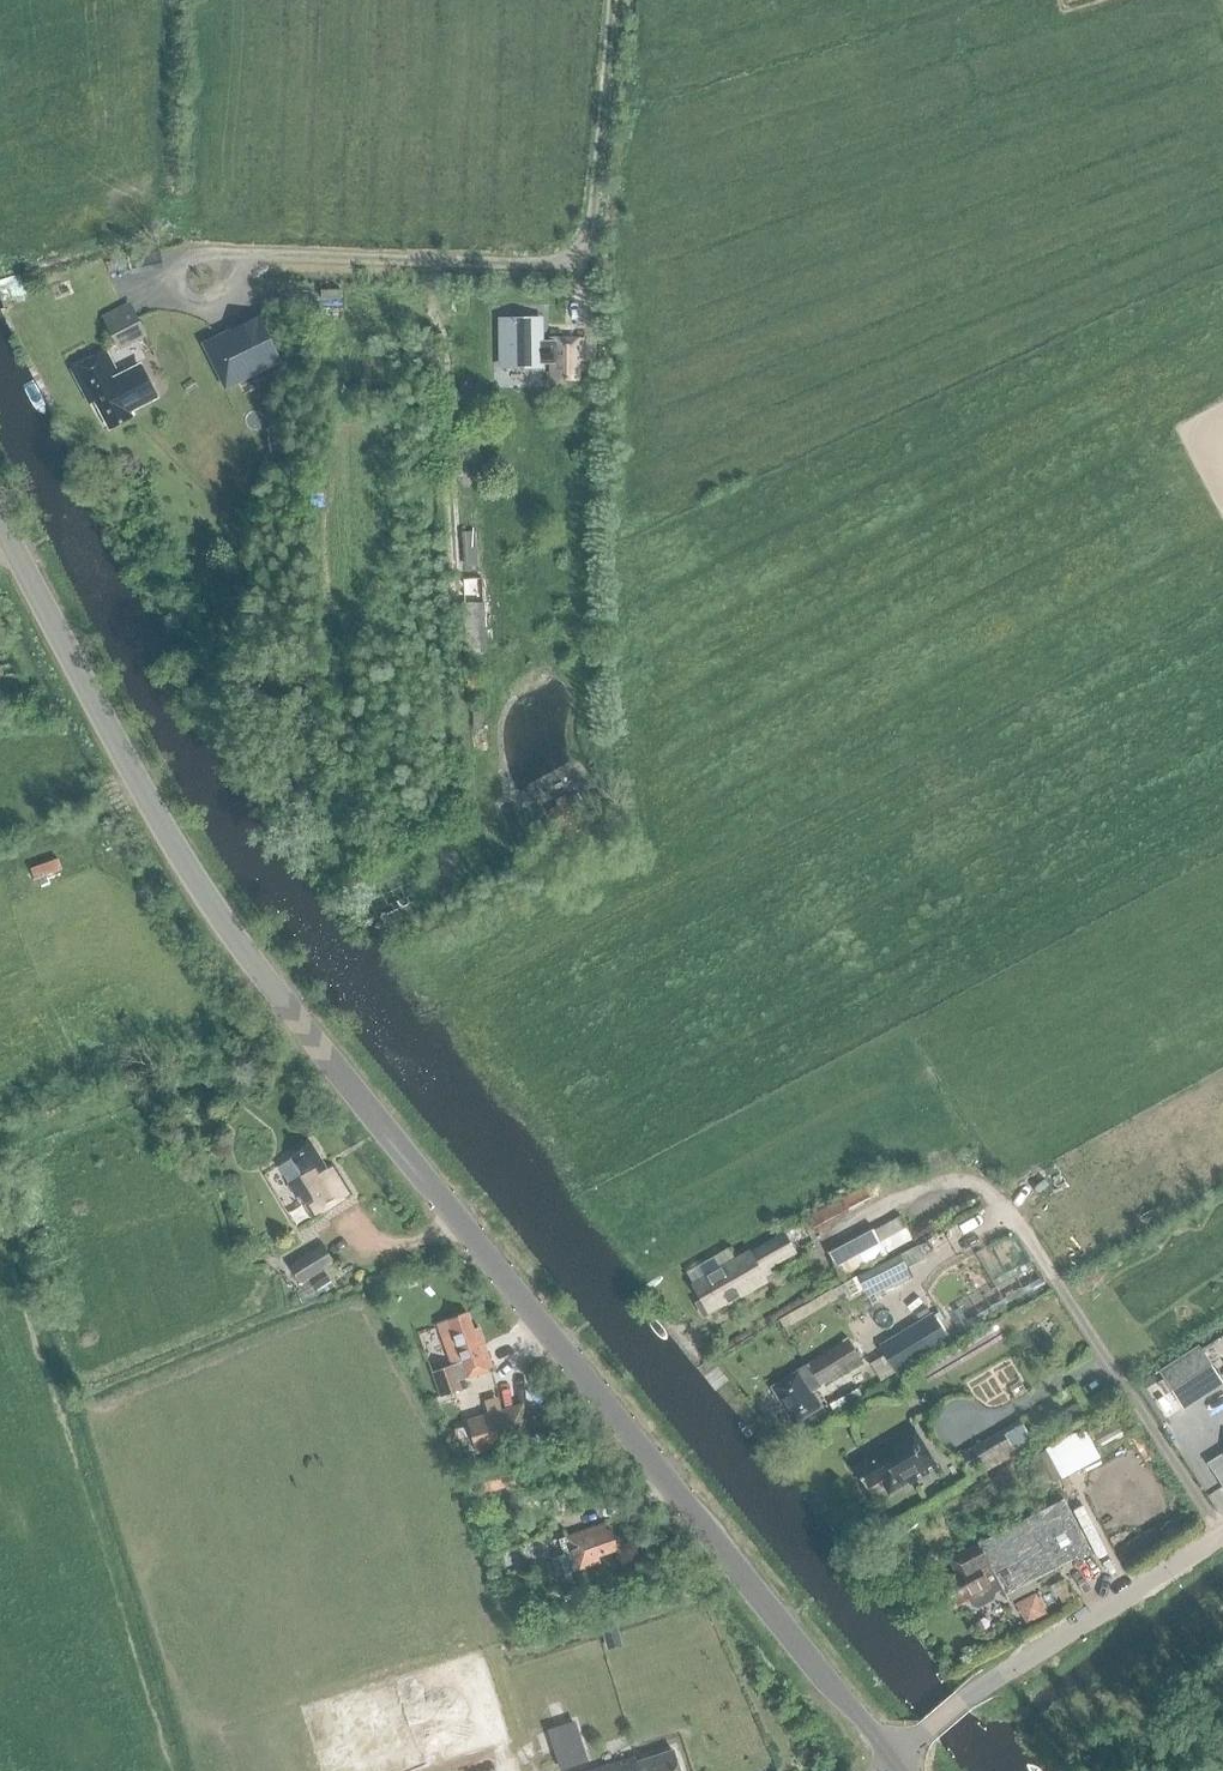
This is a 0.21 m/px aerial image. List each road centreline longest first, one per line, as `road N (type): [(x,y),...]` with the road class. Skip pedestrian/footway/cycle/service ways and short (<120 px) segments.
road 1 (secondary): [(893,1761),(244,951),(131,771),(0,522)]
road 2 (unclassified): [(192,256),(559,261),(574,252),(590,228),(616,0)]
road 3 (unclassified): [(1222,1534),(1003,1208)]
road 4 (residential): [(963,1699),(1222,1534)]

